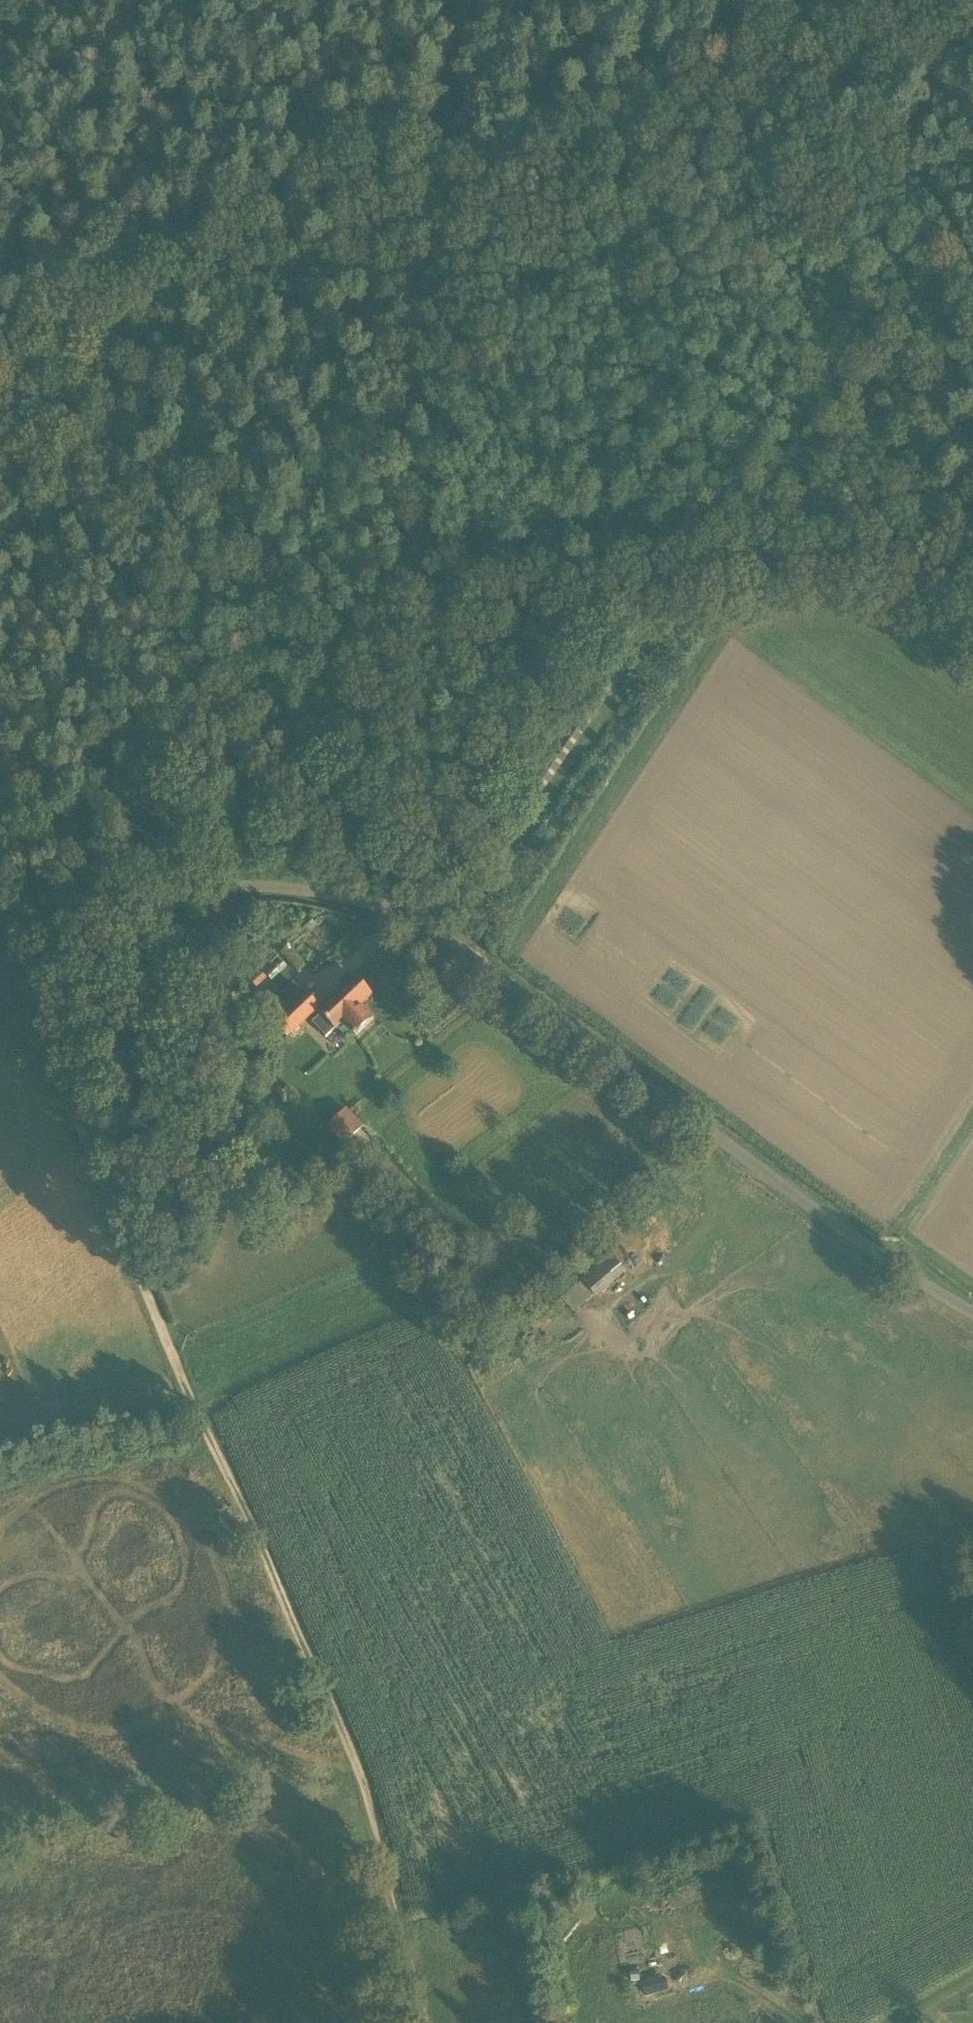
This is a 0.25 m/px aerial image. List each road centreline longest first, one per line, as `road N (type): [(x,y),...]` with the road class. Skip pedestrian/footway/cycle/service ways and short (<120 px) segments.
road 1 (track): [(421,2022),(358,1763),(137,1277),(28,975)]
road 2 (unclassified): [(972,1317),(928,1298),(782,1197),(408,924),(344,902),(277,894),(210,903),(0,986)]
road 3 (track): [(957,270),(936,208),(854,97)]

